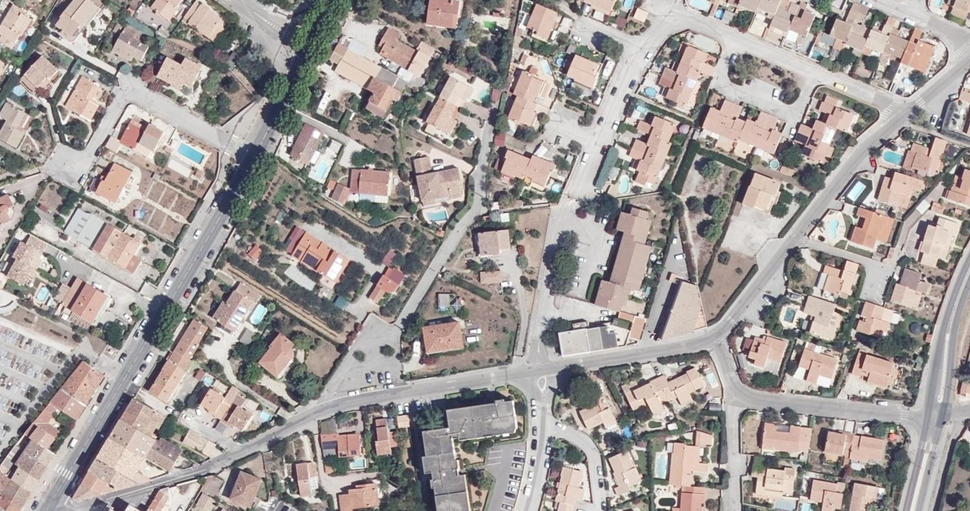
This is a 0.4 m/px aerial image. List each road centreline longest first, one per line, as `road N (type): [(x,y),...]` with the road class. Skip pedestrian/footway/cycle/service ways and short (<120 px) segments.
road 1 (primary): [(55,497),(254,155)]
road 2 (unclassified): [(80,508),(195,474),(348,404),(396,396)]
road 3 (residential): [(487,125),(478,208),(396,333),(396,396)]
road 4 (residential): [(254,155),(130,92),(82,174),(63,163)]
road 5 (residential): [(675,12),(639,51),(580,189)]
road 6 (unclassified): [(929,417),(740,399)]
road 7 (residential): [(816,74),(797,117),(715,84),(733,39)]
road 8 (unclassified): [(798,238),(863,148),(908,112)]
road 9 (residential): [(565,209),(550,253),(533,373)]
road 10 (unclassified): [(553,371),(717,342)]
road 11 (tertiary): [(969,258),(946,319),(929,417)]
road 12 (unclassified): [(396,396),(533,373)]
road 13 (tertiary): [(944,414),(969,280)]
road 14 (unclassified): [(717,342),(798,238)]

